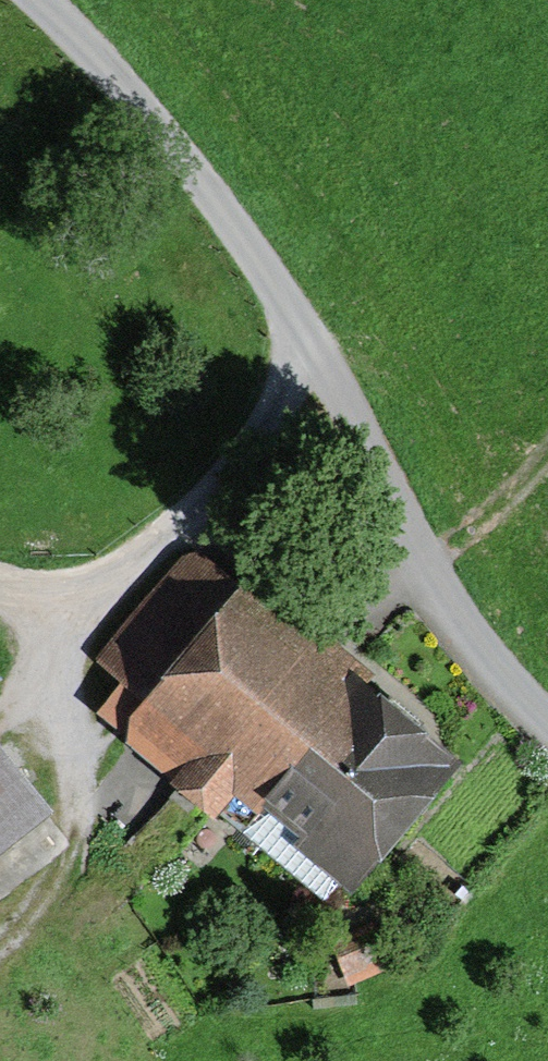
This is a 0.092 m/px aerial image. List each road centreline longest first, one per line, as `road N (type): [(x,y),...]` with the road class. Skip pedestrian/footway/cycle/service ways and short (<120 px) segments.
road 1 (unclassified): [(39,0),(216,203),(289,308),(454,627),(547,729)]
road 2 (track): [(0,942),(34,905),(66,848),(70,775),(57,683),(77,611),(100,581),(224,479),(317,353)]

